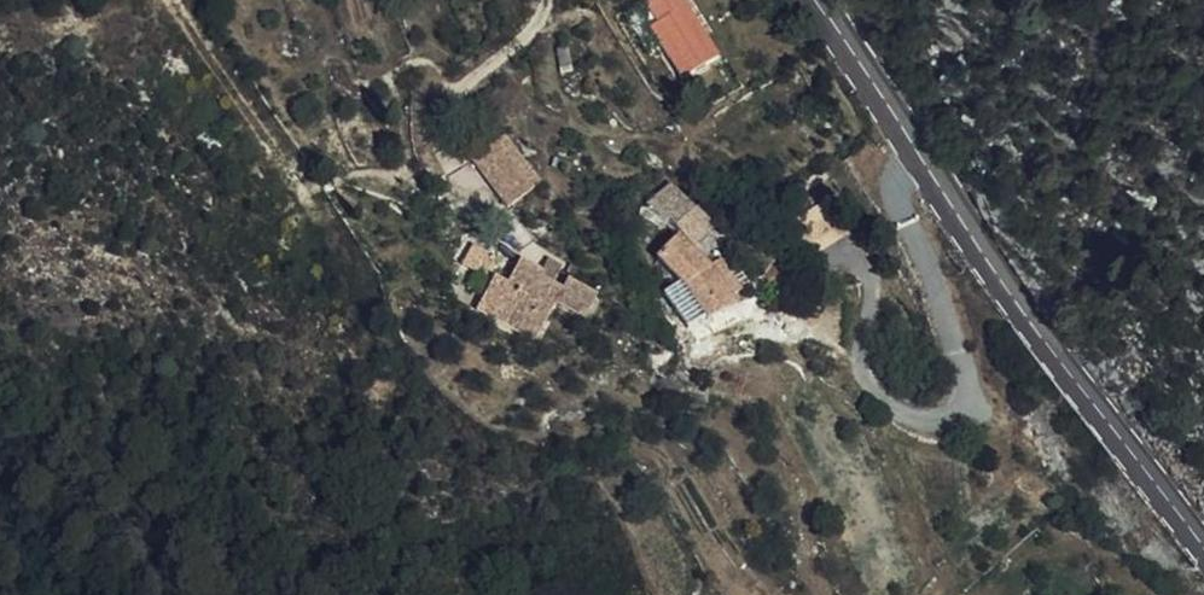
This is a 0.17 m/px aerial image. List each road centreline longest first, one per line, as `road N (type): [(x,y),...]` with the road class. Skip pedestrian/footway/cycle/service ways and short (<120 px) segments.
road 1 (tertiary): [(818,0),(950,206),(1203,552)]
road 2 (track): [(175,0),(302,188)]

